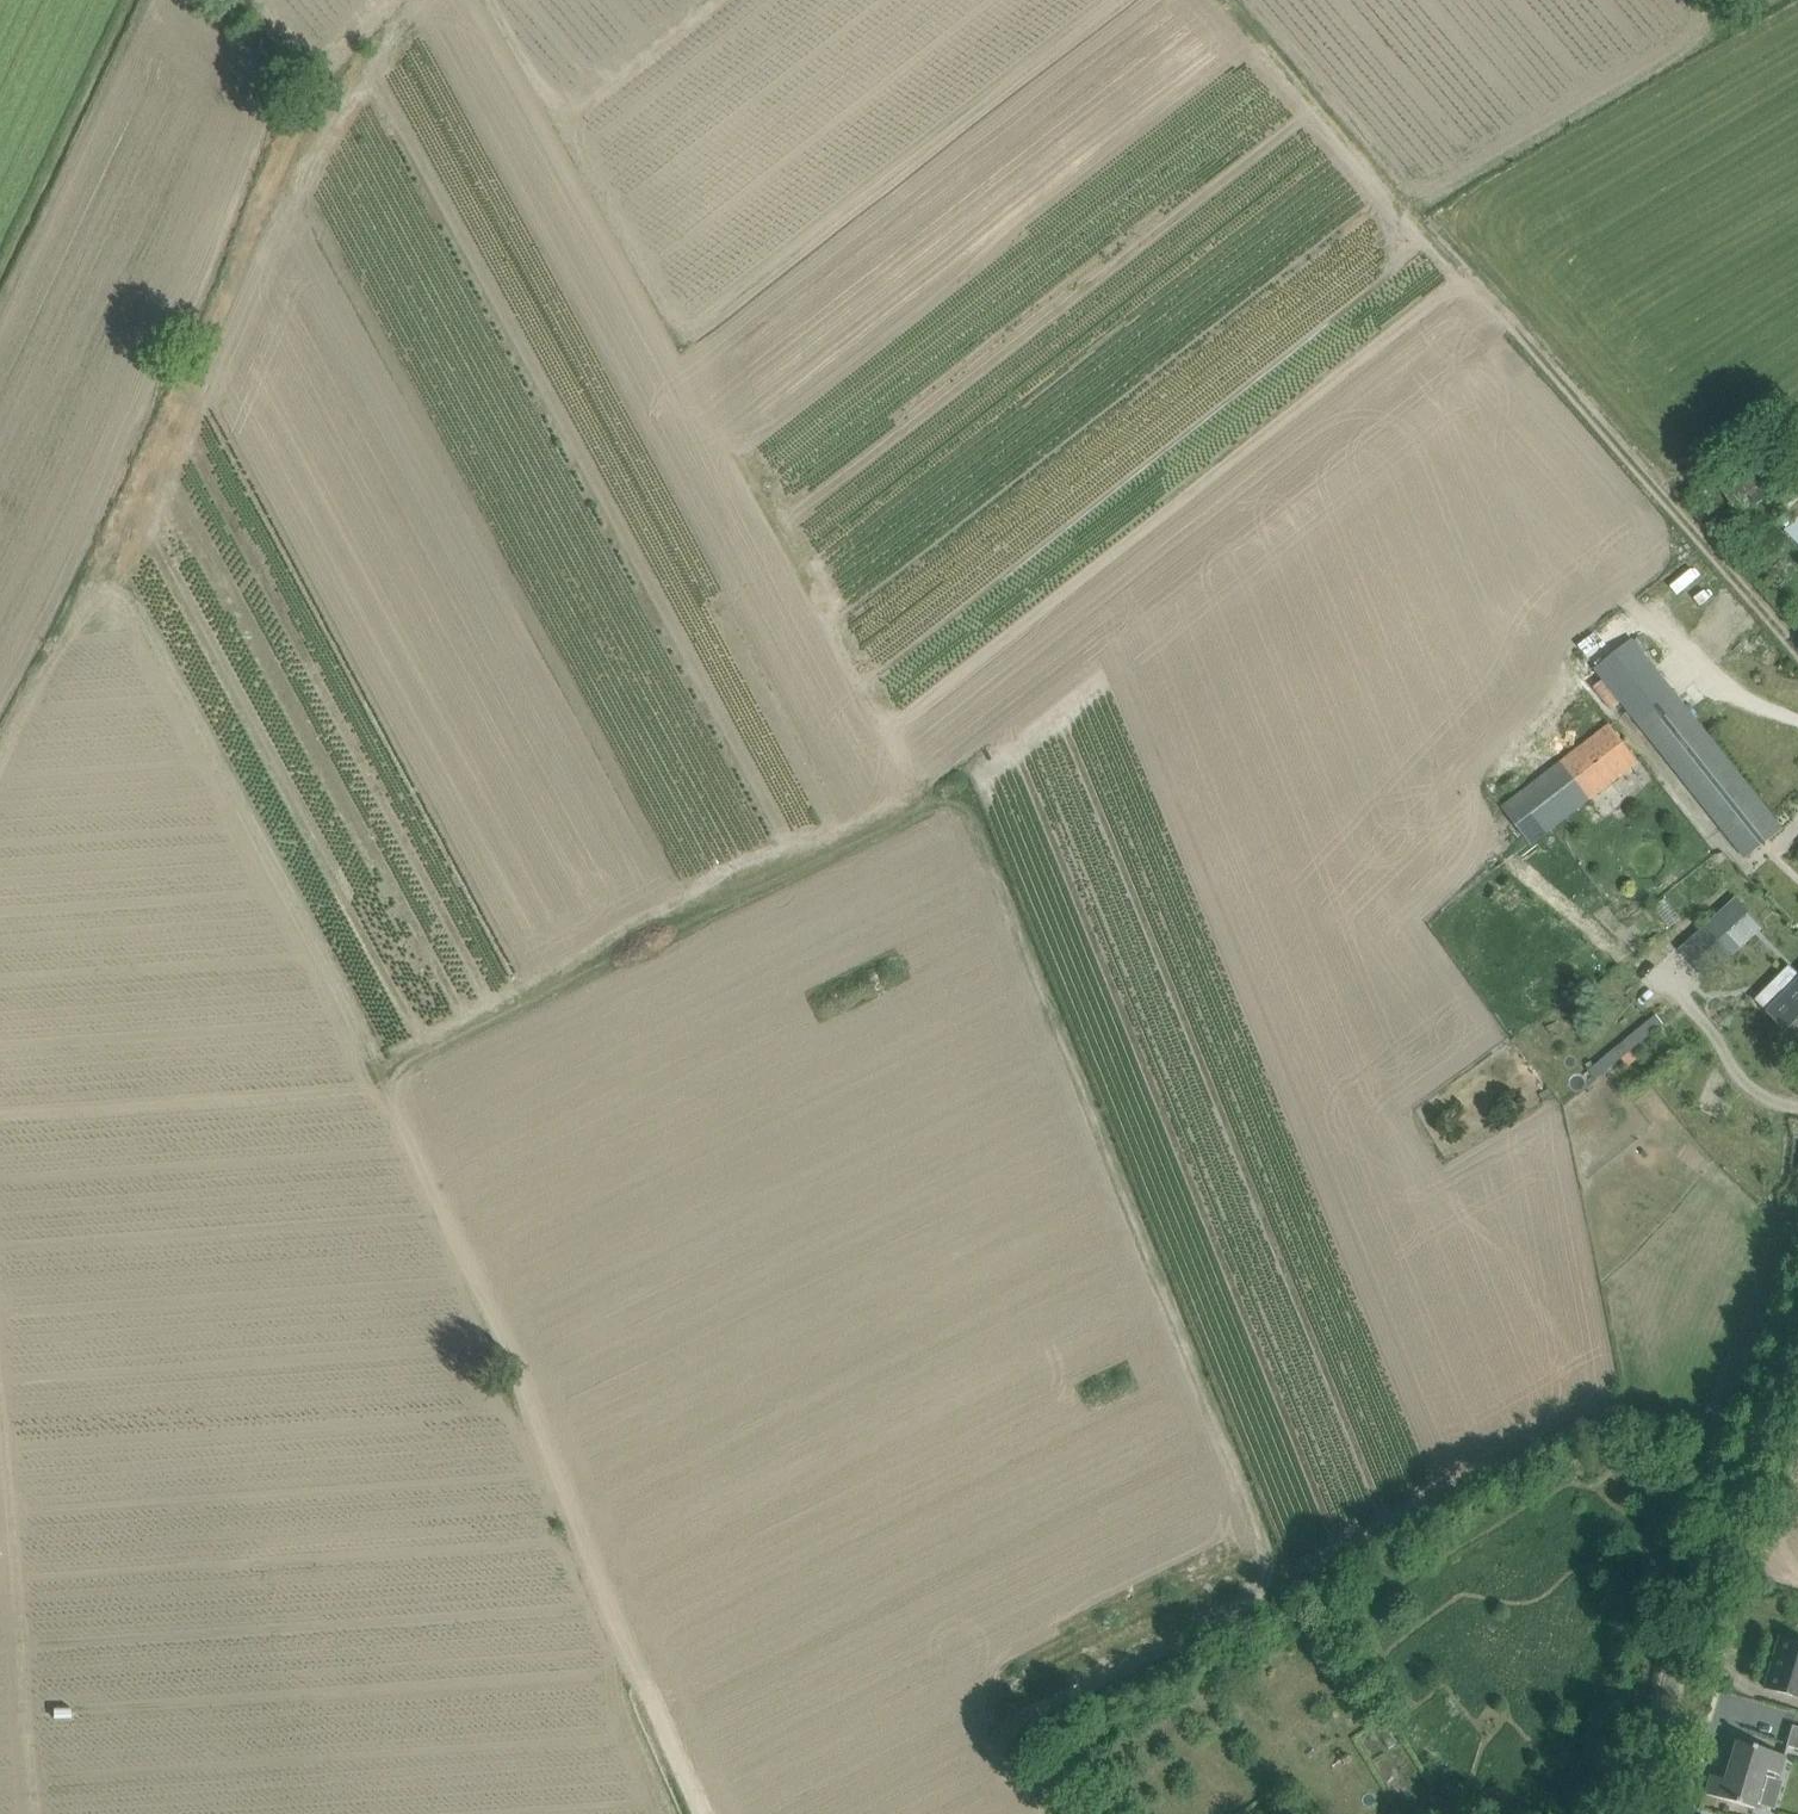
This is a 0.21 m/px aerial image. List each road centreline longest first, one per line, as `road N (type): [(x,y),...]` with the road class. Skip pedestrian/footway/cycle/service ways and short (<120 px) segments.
road 1 (unclassified): [(1642,1813),(1707,1579),(1797,1334)]

